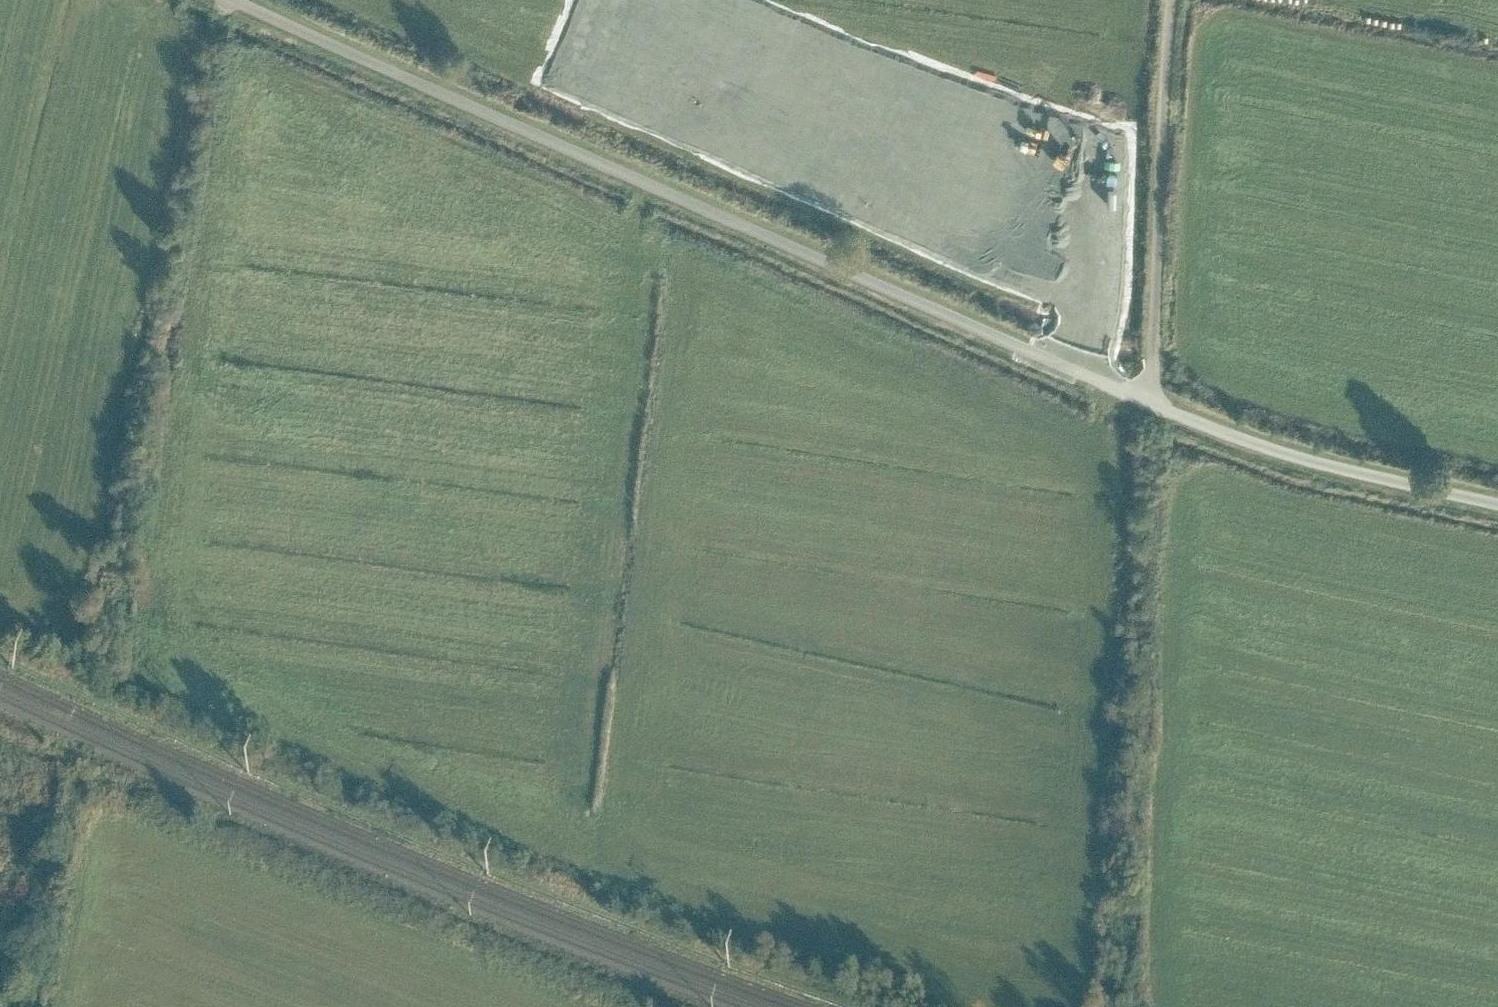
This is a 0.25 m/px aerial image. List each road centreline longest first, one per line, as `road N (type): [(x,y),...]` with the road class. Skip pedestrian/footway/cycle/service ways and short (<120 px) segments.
road 1 (unclassified): [(235,0),(1204,426),(1497,500)]
road 2 (track): [(1158,407),(1179,0)]

